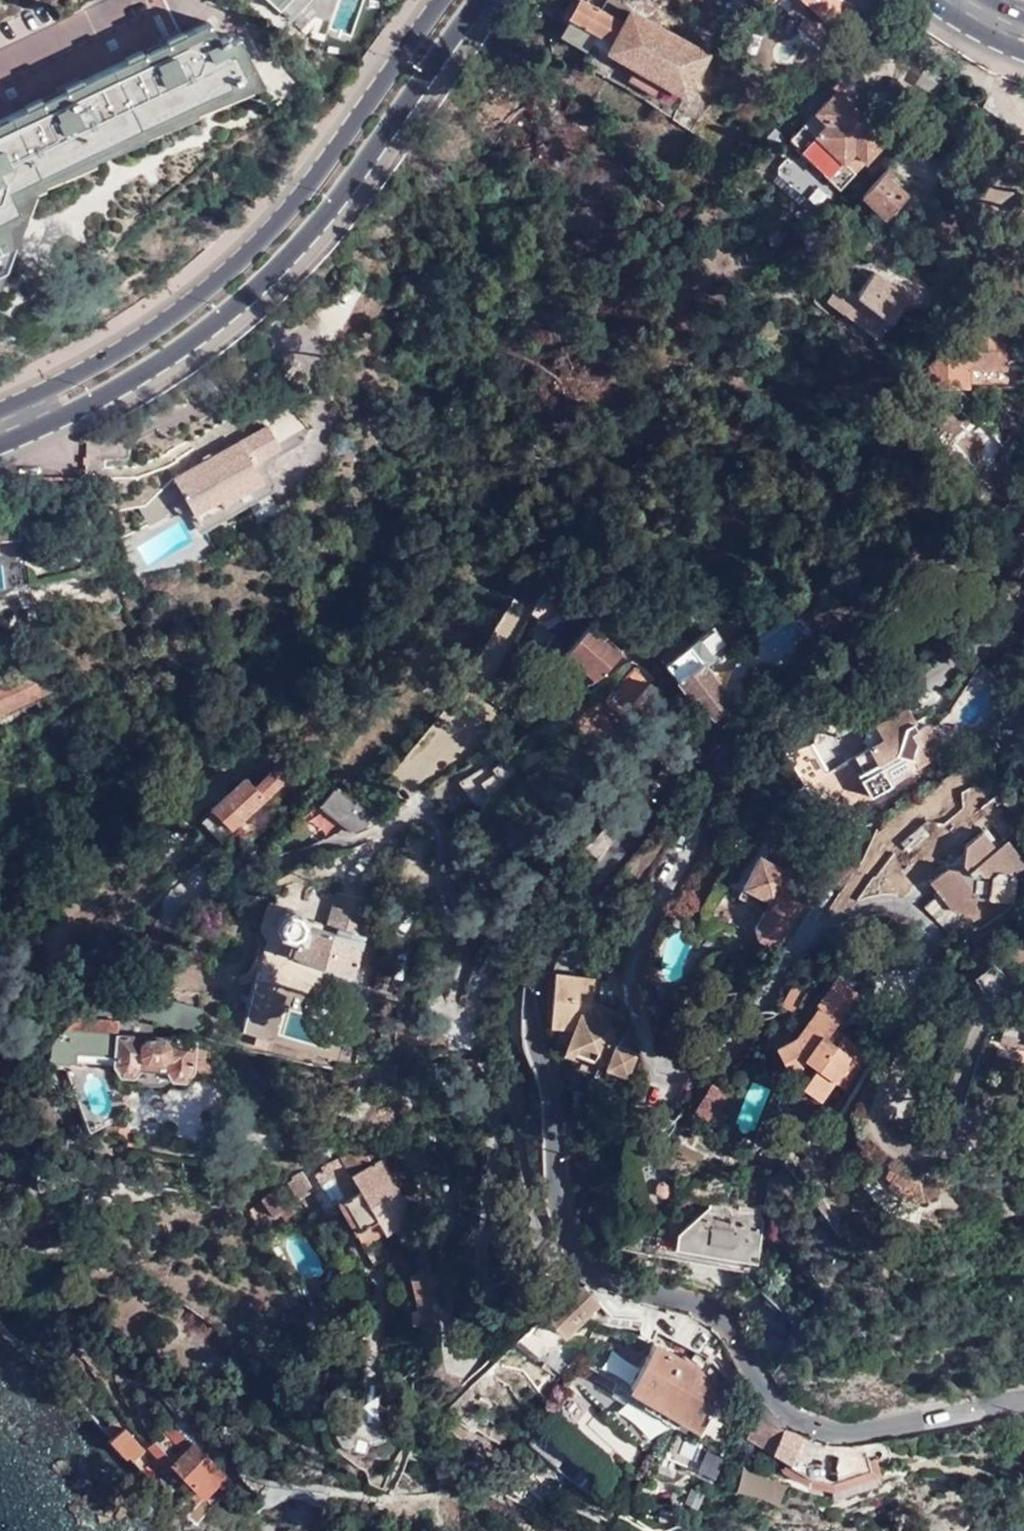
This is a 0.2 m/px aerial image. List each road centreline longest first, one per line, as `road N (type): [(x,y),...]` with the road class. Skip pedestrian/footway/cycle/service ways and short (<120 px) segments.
road 1 (residential): [(1023,545),(916,633),(759,707),(677,767),(551,936),(535,1029),(552,1092),(558,1185),(587,1264),(707,1311),(770,1398),(821,1428),(873,1431),(1023,1399)]
road 2 (secondary): [(0,443),(115,389),(248,296),(304,237),(484,0)]
road 3 (secondary): [(443,0),(305,191),(228,271),(142,339),(0,413)]
road 4 (residential): [(857,0),(1023,117)]

